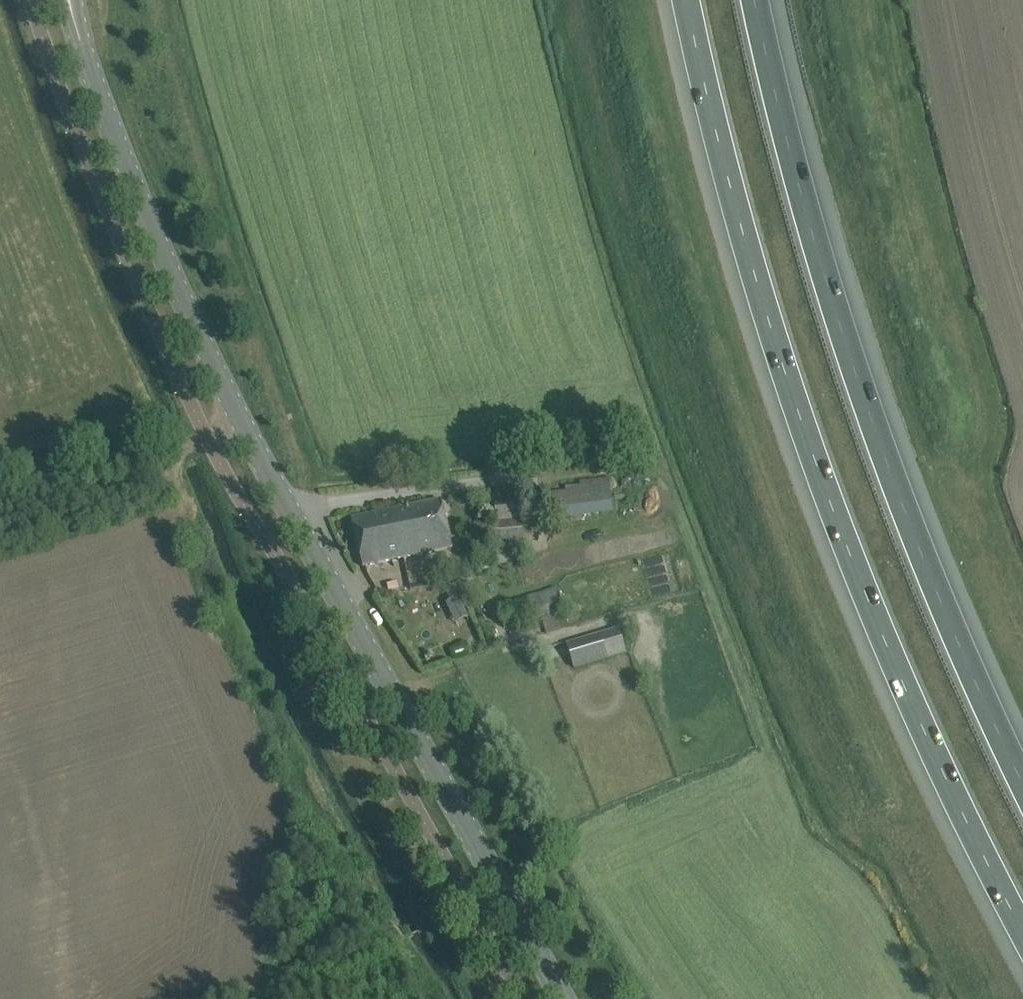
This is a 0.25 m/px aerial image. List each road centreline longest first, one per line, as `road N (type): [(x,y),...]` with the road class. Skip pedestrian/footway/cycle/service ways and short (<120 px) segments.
road 1 (tertiary): [(562,998),(295,519),(163,260),(78,27)]
road 2 (motorway): [(690,0),(744,241),(805,429),(924,734),(1022,932)]
road 3 (motorway): [(1022,772),(922,555),(869,409),(812,229),(757,0)]
road 4 (track): [(208,444),(0,507)]

